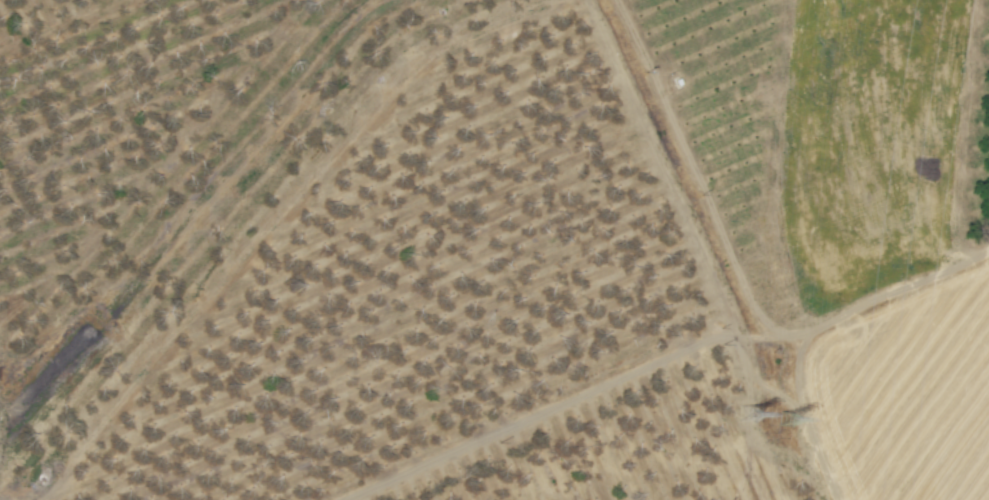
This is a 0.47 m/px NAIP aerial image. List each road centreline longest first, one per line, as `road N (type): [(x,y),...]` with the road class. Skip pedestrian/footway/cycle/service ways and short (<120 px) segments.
road 1 (track): [(44,499),(381,102),(438,51),(572,0)]
road 2 (track): [(750,315),(345,499)]
road 3 (track): [(602,0),(750,315),(771,333),(806,344)]
road 4 (track): [(988,252),(810,335),(800,358),(801,390),(831,499)]

